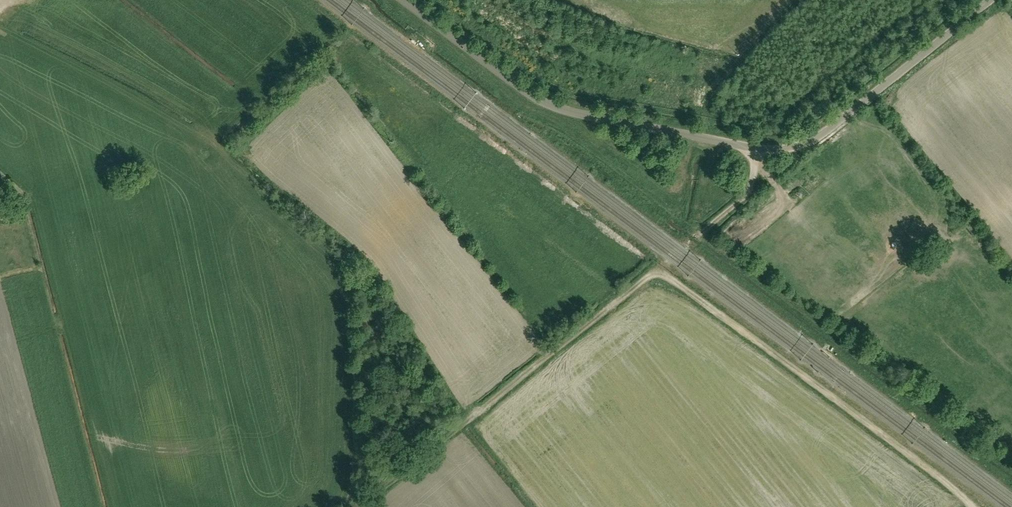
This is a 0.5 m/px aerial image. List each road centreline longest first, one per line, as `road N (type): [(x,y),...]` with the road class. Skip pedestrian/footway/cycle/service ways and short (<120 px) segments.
road 1 (unclassified): [(991,0),(828,131),(780,150),(554,108),(403,0)]
road 2 (track): [(655,274),(897,444),(973,506)]
road 3 (track): [(655,274),(362,506)]

